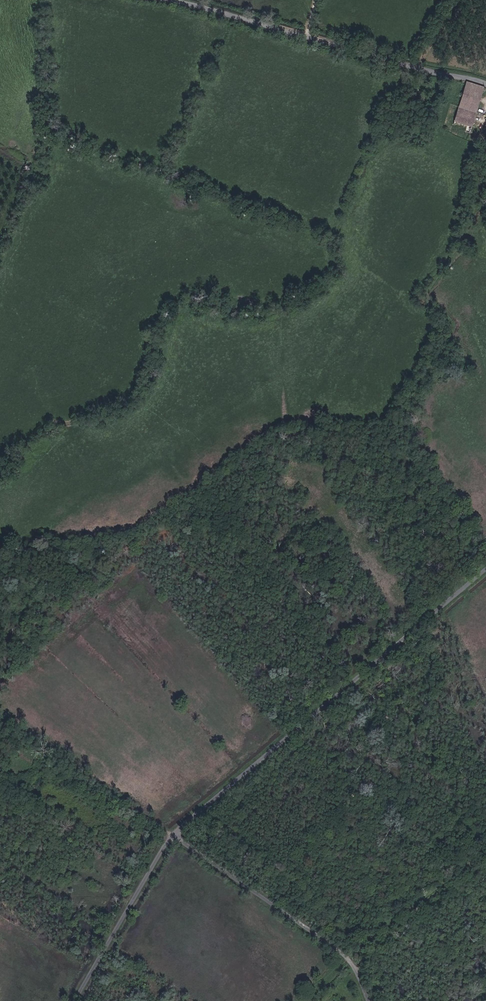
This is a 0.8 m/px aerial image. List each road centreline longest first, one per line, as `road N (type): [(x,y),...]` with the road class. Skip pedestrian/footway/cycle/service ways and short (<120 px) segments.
road 1 (residential): [(485,571),(177,833)]
road 2 (residential): [(177,833),(278,899),(354,967),(369,1000)]
road 3 (residential): [(177,833),(79,1000)]
road 4 (tertiary): [(304,35),(485,84)]
road 5 (track): [(346,959),(385,919),(485,847)]
road 6 (tertiary): [(171,0),(304,35)]

